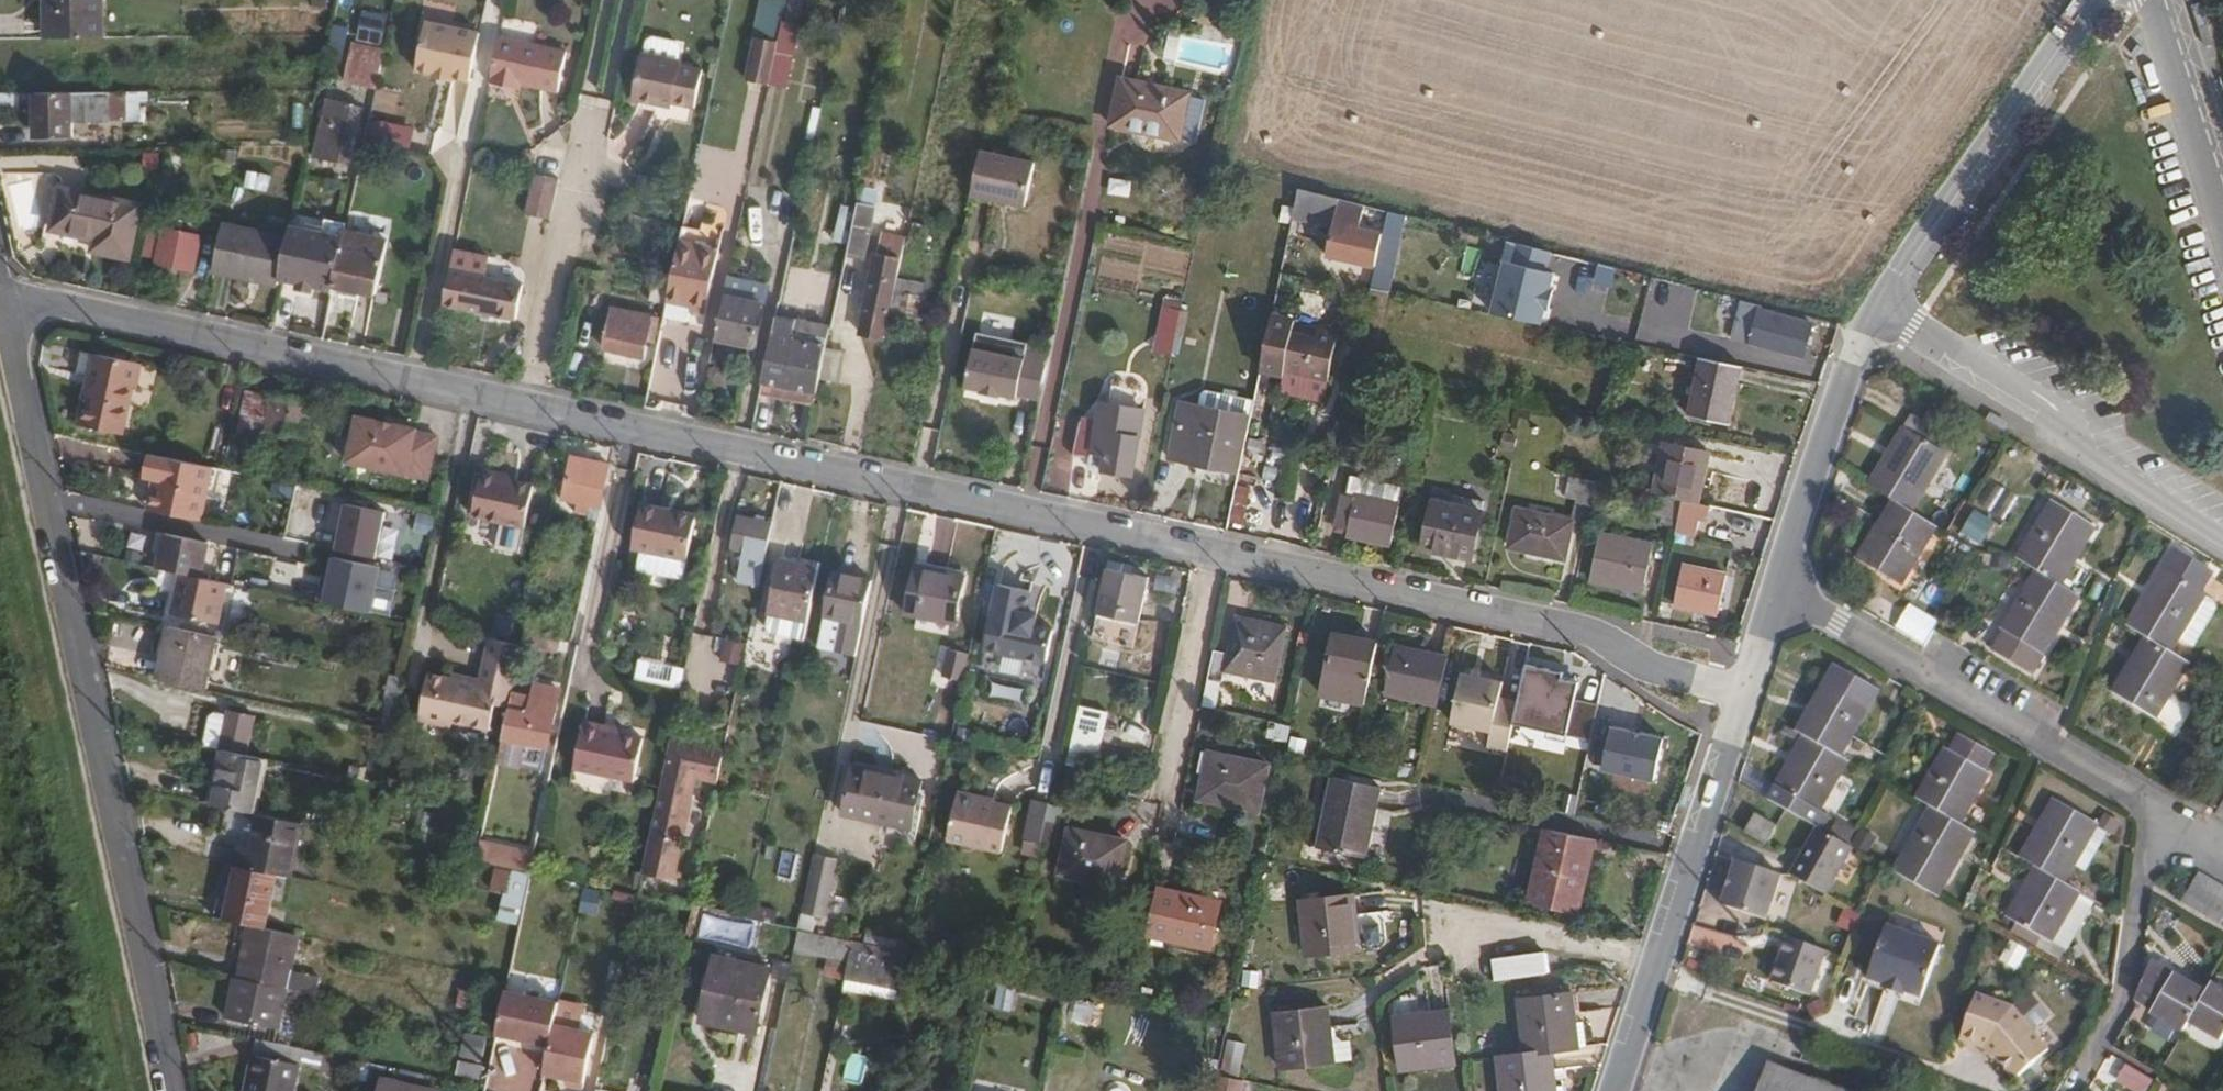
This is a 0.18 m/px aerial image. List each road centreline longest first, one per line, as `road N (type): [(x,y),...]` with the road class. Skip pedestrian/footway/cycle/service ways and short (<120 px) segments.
road 1 (residential): [(2,292),(412,387),(1567,629),(1736,708)]
road 2 (residential): [(169,1090),(2,292)]
road 3 (residential): [(1778,583),(2161,803)]
road 4 (tertiary): [(1875,316),(2049,407),(2083,450),(2222,540)]
road 5 (tertiary): [(1616,1090),(1736,708)]
road 6 (tertiary): [(1875,316),(2096,0)]
road 7 (residential): [(2161,803),(2122,1006),(2070,1090)]
road 8 (tertiary): [(1778,583),(1875,316)]
road 9 (tertiary): [(2222,240),(2149,0)]
road 10 (tertiary): [(1736,708),(1778,583)]

